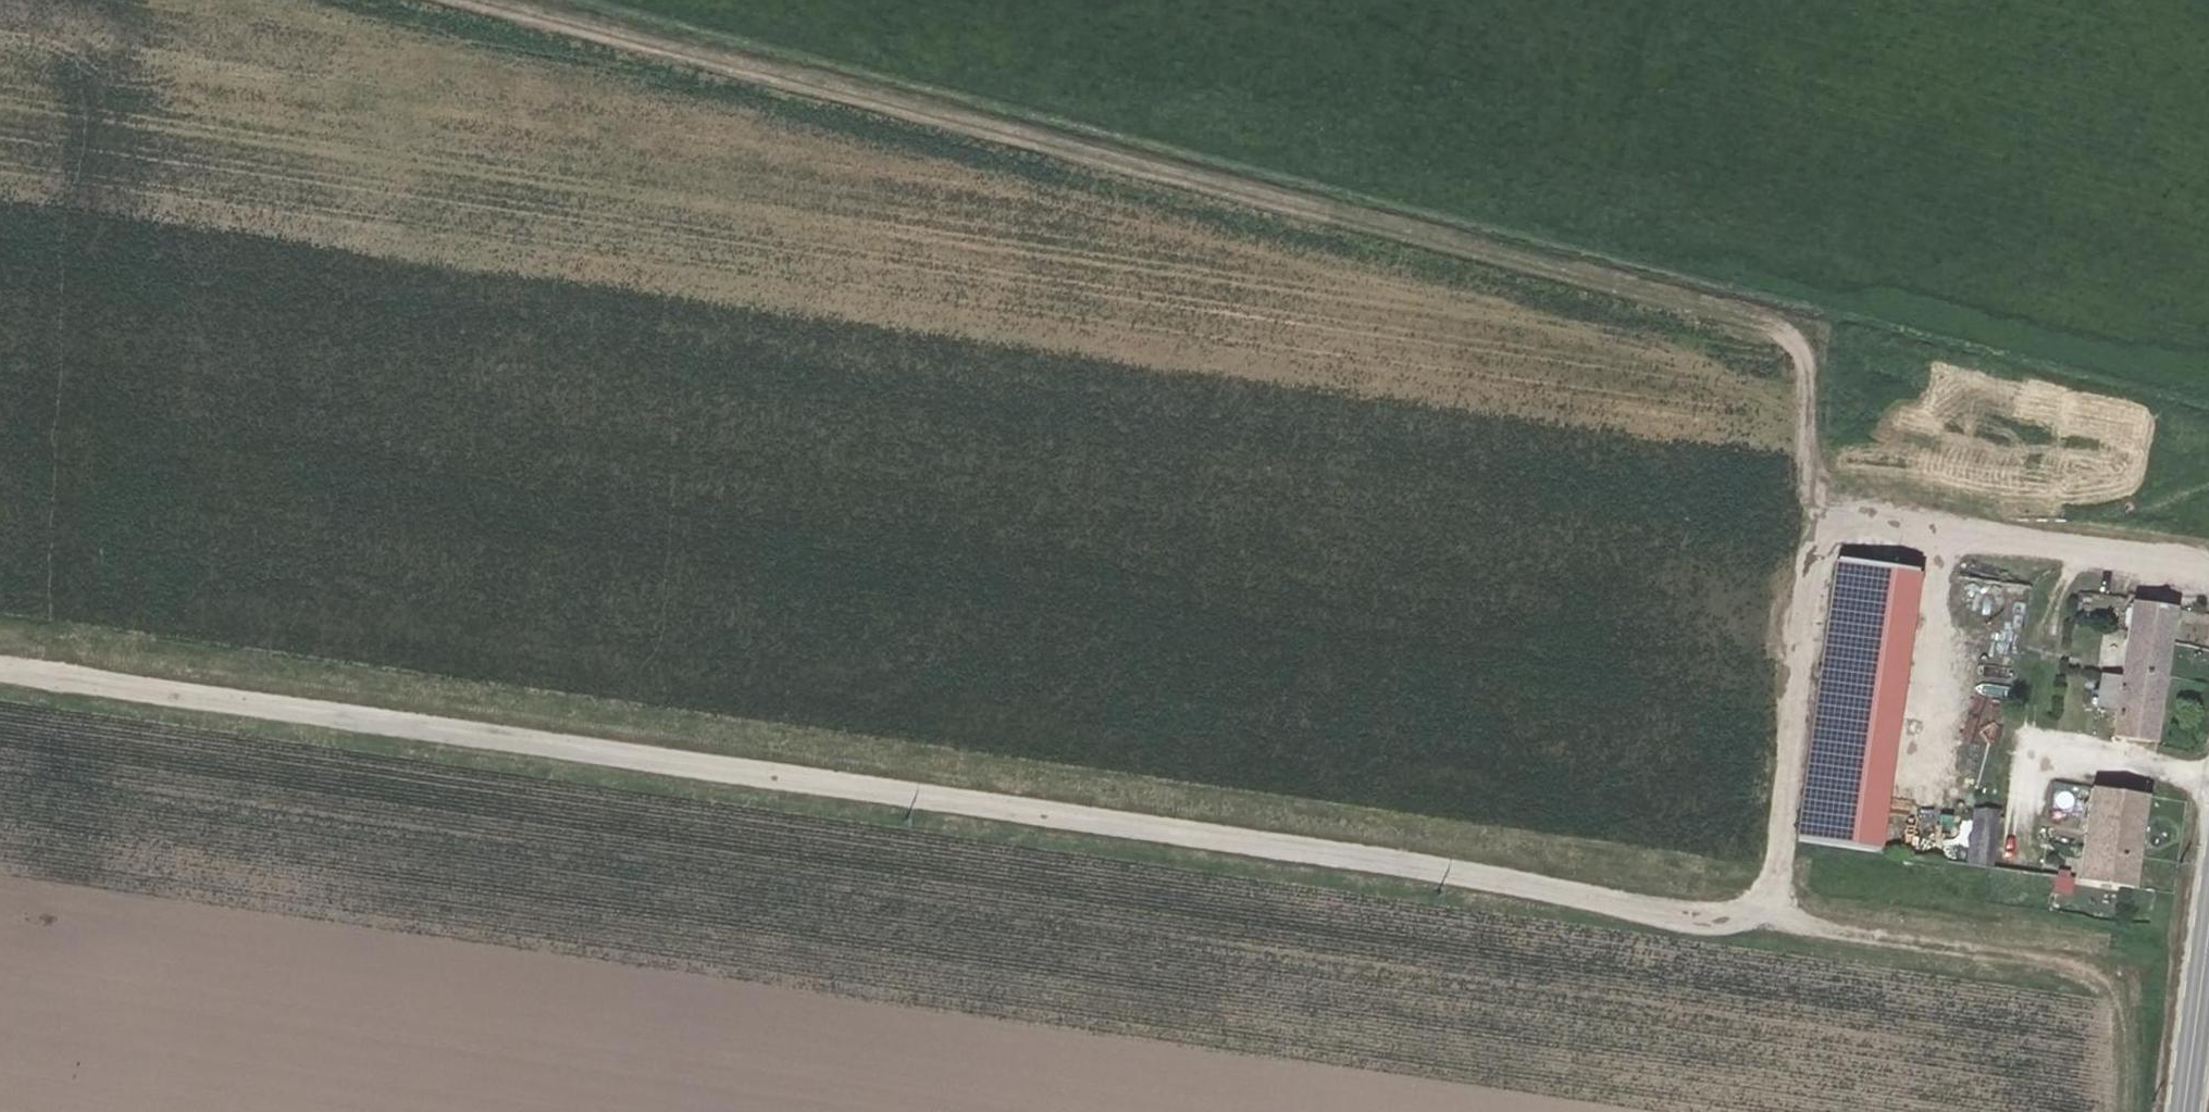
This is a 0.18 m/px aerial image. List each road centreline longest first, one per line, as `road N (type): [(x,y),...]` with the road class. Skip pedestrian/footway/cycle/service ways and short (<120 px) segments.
road 1 (track): [(2208,574),(1834,520),(1823,529),(1768,925),(0,670)]

